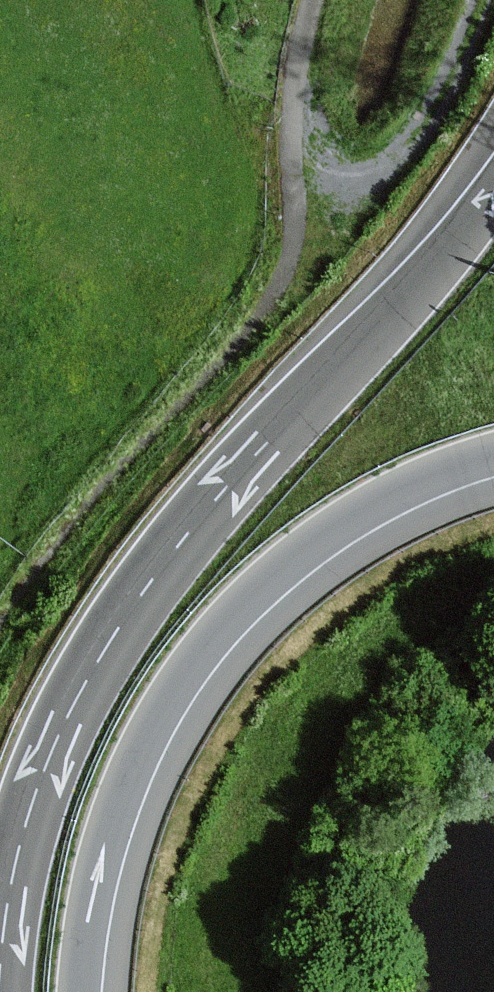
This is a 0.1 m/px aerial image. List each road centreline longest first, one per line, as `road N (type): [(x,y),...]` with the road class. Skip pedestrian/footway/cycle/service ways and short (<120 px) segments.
road 1 (motorway): [(493,193),(395,312),(228,486),(134,603),(37,787),(0,973)]
road 2 (motorway): [(82,991),(99,875),(127,788),(165,709),(219,633),(329,536),(416,487),(493,459)]

